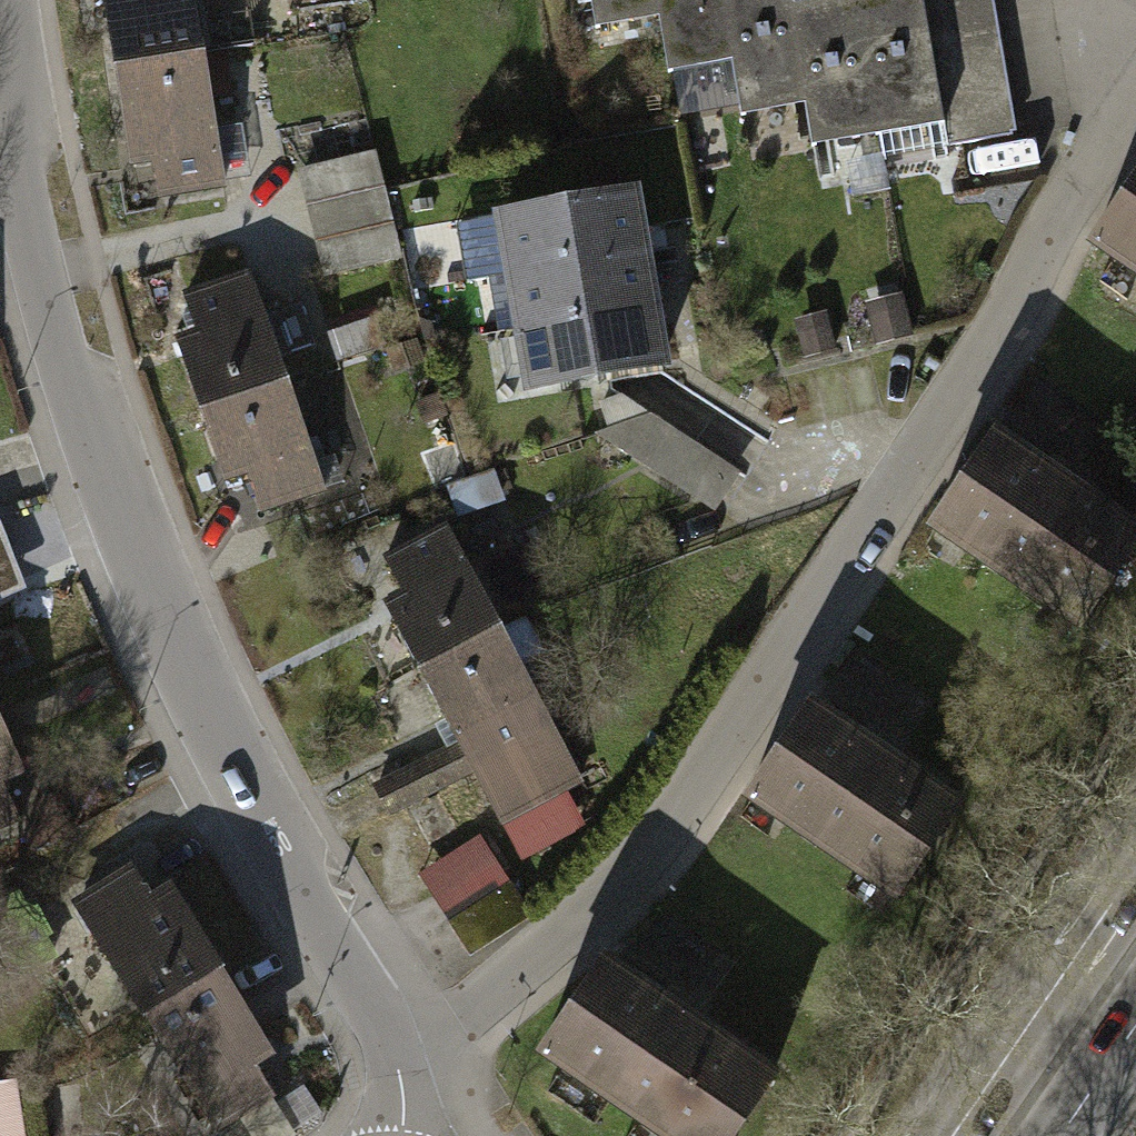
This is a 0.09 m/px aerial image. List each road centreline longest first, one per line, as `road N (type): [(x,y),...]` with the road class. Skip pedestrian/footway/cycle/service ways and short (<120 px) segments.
road 1 (residential): [(397,1060),(595,901),(663,830),(993,341),(1072,194),(1135,98)]
road 2 (residential): [(0,0),(51,269),(123,503),(238,765),(397,1060)]
road 3 (primary): [(1135,864),(950,1135)]
road 4 (primary): [(1060,1135),(1135,1024)]

